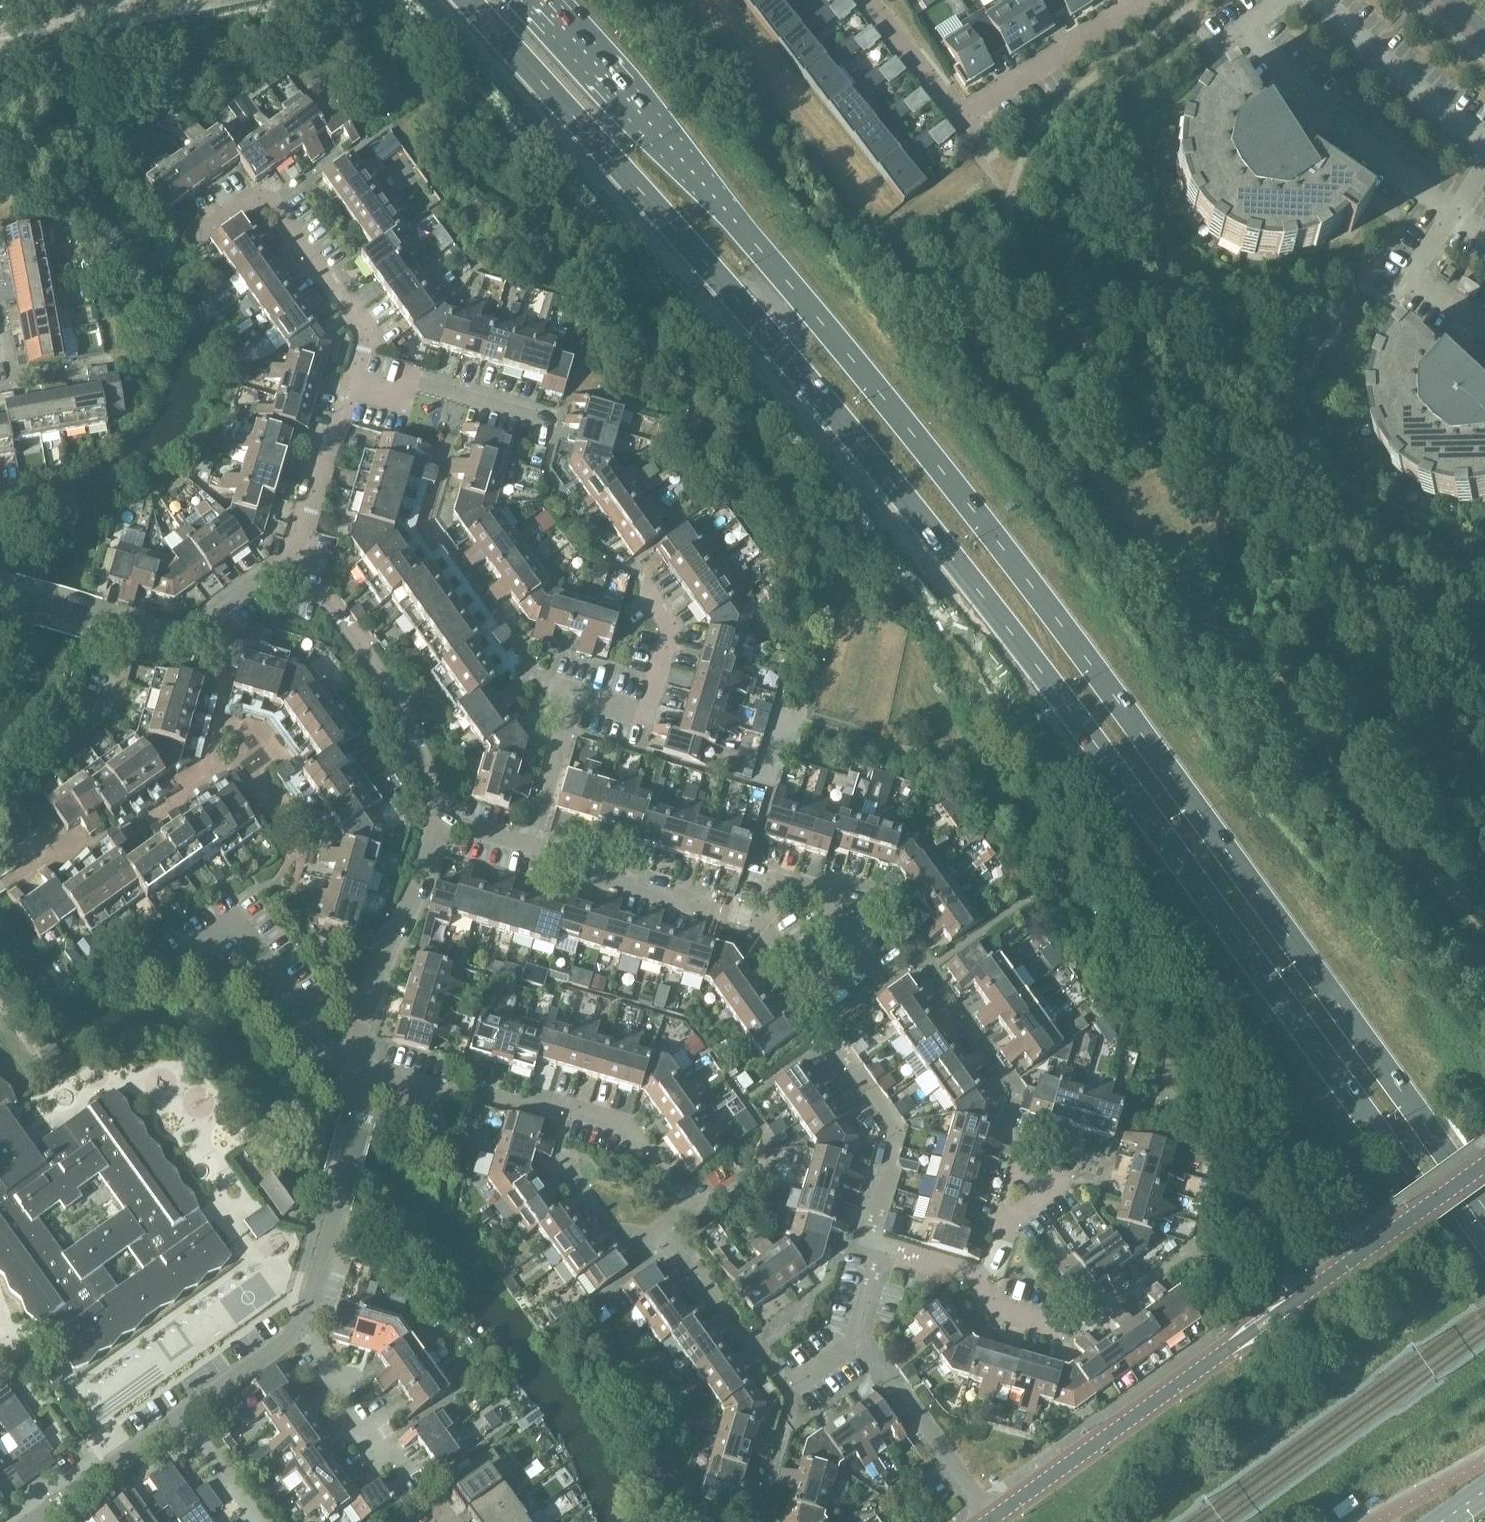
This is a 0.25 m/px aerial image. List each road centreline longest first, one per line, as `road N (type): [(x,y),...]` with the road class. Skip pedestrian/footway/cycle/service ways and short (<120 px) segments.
road 1 (trunk): [(468,0),(940,542),(1484,1280)]
road 2 (trunk): [(1484,1208),(970,506),(543,0)]
road 3 (residential): [(880,1251),(868,1230),(895,1129),(760,925)]
road 4 (residential): [(869,0),(960,118),(1145,0)]
road 5 (residential): [(532,846),(578,695),(644,710),(671,631),(647,594)]
road 6 (residential): [(991,1521),(1266,1323)]
road 7 (residential): [(675,1181),(627,1126),(374,1081)]
road 8 (residential): [(351,383),(365,331),(277,211),(250,200),(196,240)]
road 9 (residential): [(435,821),(404,710),(329,604),(293,580)]
road 10 (residential): [(374,1081),(363,1036),(377,976),(435,821)]
road 11 (residential): [(374,1081),(331,1049),(238,926),(193,958)]
road 12 (residential): [(304,1331),(374,1081)]
road 13 (residential): [(760,925),(569,867),(532,846)]
road 14 (residential): [(990,1521),(859,1338)]
road 15 (residential): [(351,383),(396,396),(416,380),(553,422)]
road 16 (residential): [(293,580),(351,383)]
road 17 (residential): [(125,633),(168,632),(243,591),(293,580)]
road 18 (residential): [(38,1521),(176,1417)]
road 19 (residential): [(399,1470),(304,1331)]
road 20 (residential): [(1484,168),(1395,298)]
road 21 (residential): [(176,1417),(304,1331)]
road 22 (residential): [(981,1289),(1004,1222),(1059,1185)]
road 23 (residential): [(258,1521),(176,1417)]
road 24 (residential): [(0,602),(125,633)]

